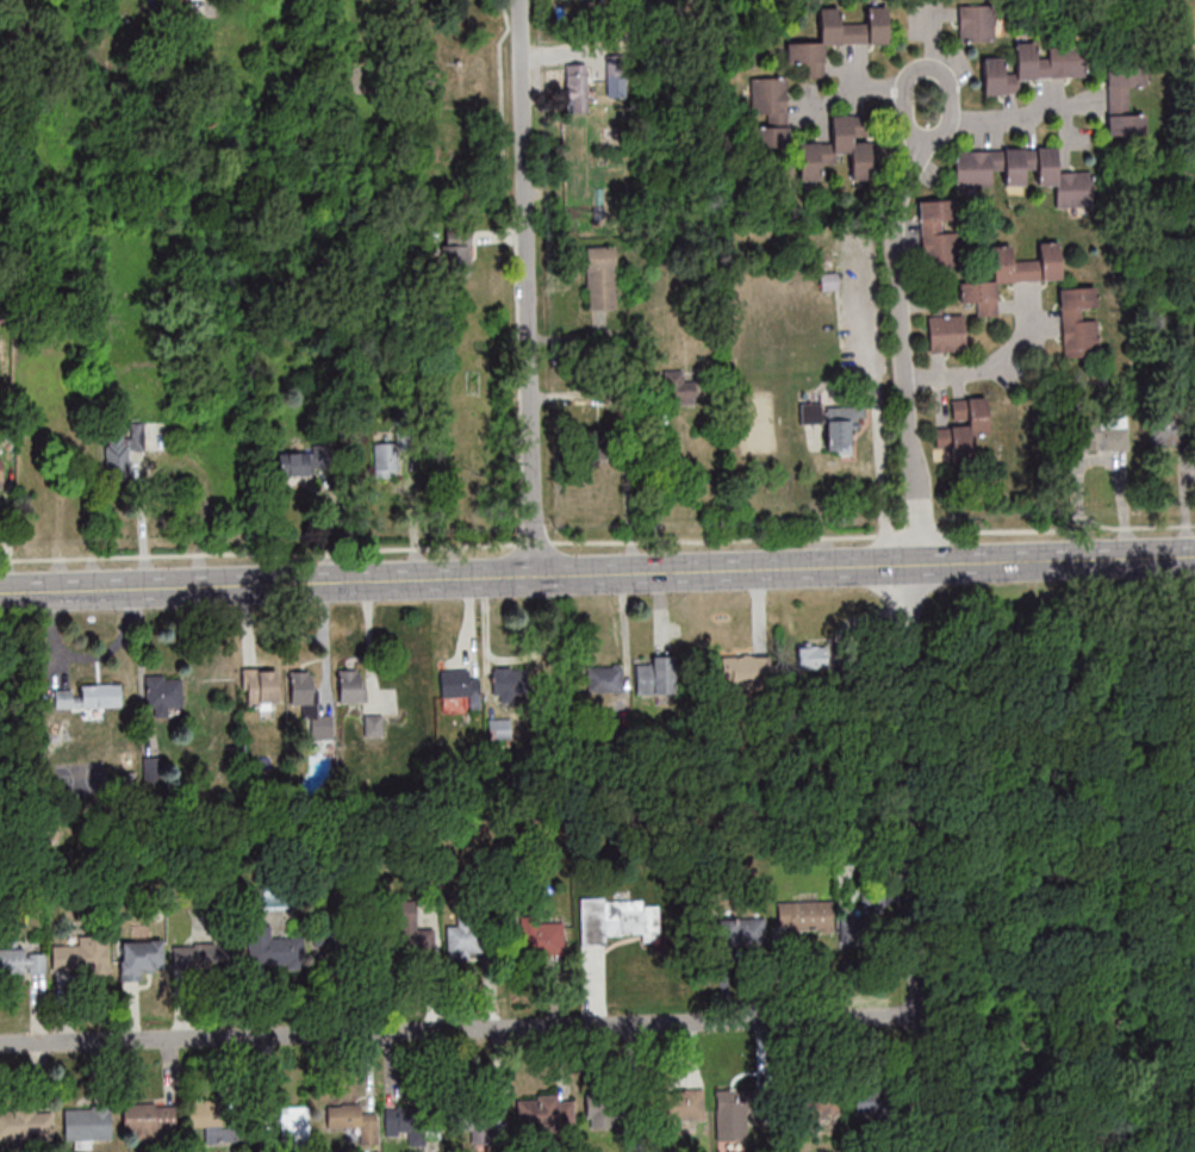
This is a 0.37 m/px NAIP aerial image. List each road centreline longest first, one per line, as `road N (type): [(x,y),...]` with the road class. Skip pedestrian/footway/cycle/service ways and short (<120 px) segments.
road 1 (secondary): [(1194,557),(0,593)]
road 2 (residential): [(917,1014),(0,1043)]
road 3 (residential): [(925,1151),(903,566)]
road 4 (residential): [(535,574),(520,0)]
road 5 (residential): [(920,565),(890,232),(904,179),(950,123)]
road 6 (residential): [(902,381),(996,372),(1022,341),(1031,299)]
road 7 (residential): [(950,123),(1027,127),(1069,105)]
road 8 (residential): [(950,123),(954,92),(941,64),(928,61),(905,71),(898,92)]

